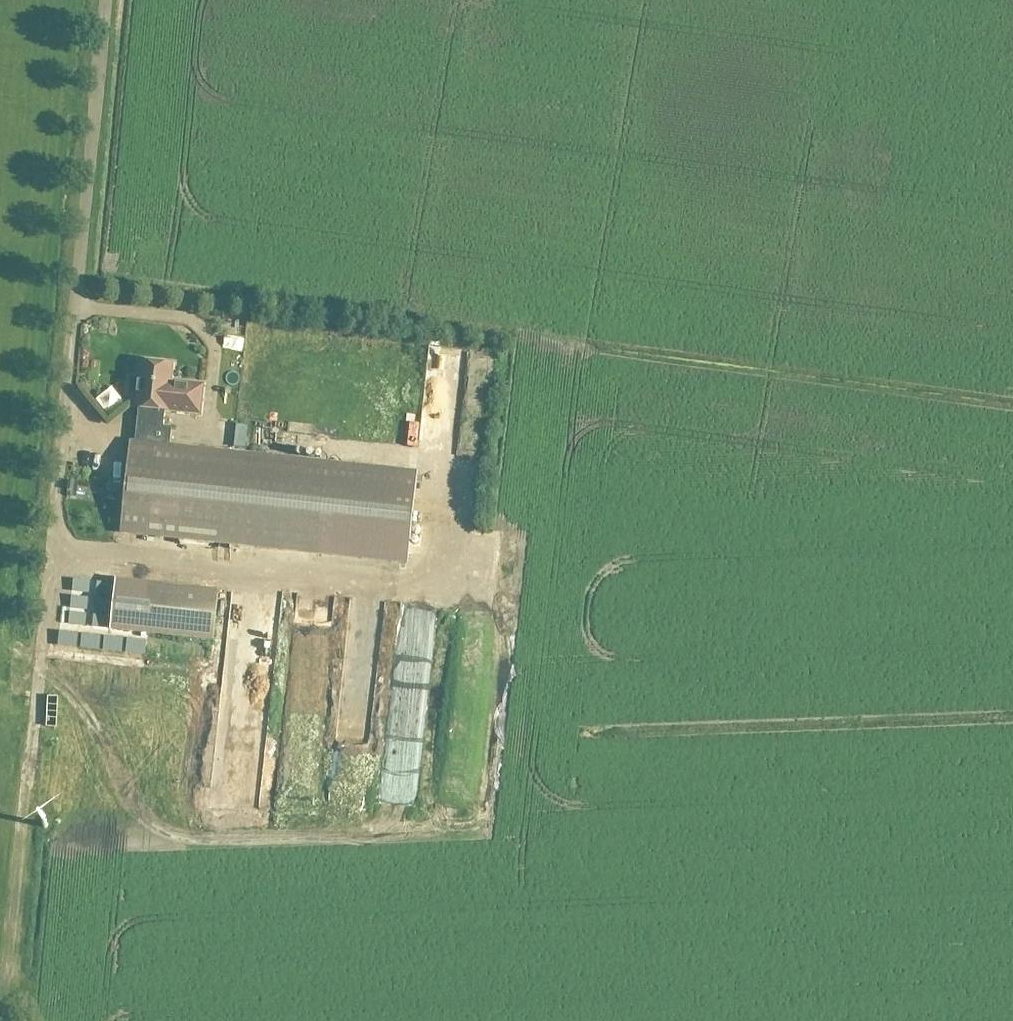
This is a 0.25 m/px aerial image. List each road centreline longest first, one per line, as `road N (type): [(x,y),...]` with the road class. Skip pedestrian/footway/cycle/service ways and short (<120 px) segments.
road 1 (unclassified): [(41,641),(104,0)]
road 2 (track): [(5,1020),(41,641)]

